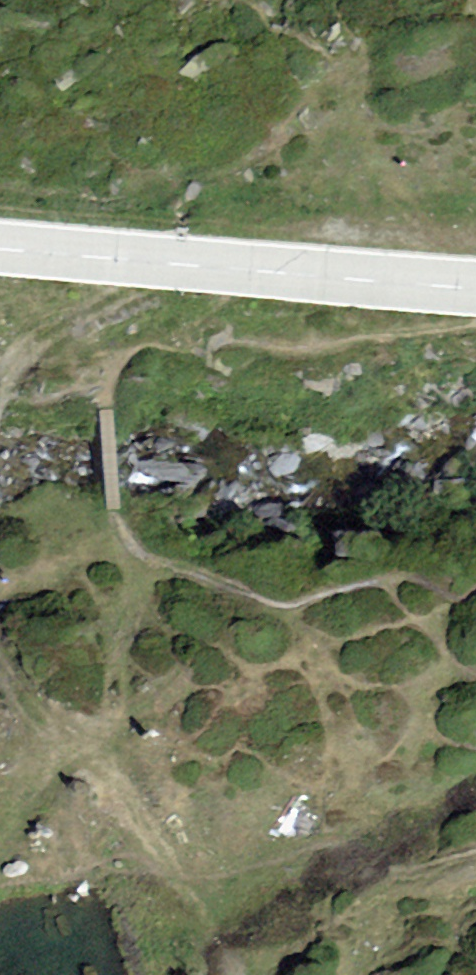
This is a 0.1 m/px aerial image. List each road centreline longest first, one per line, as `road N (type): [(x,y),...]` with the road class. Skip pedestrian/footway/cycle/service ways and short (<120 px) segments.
road 1 (secondary): [(475,289),(0,250)]
road 2 (track): [(231,974),(0,650)]
road 3 (track): [(0,387),(37,327),(168,264)]

